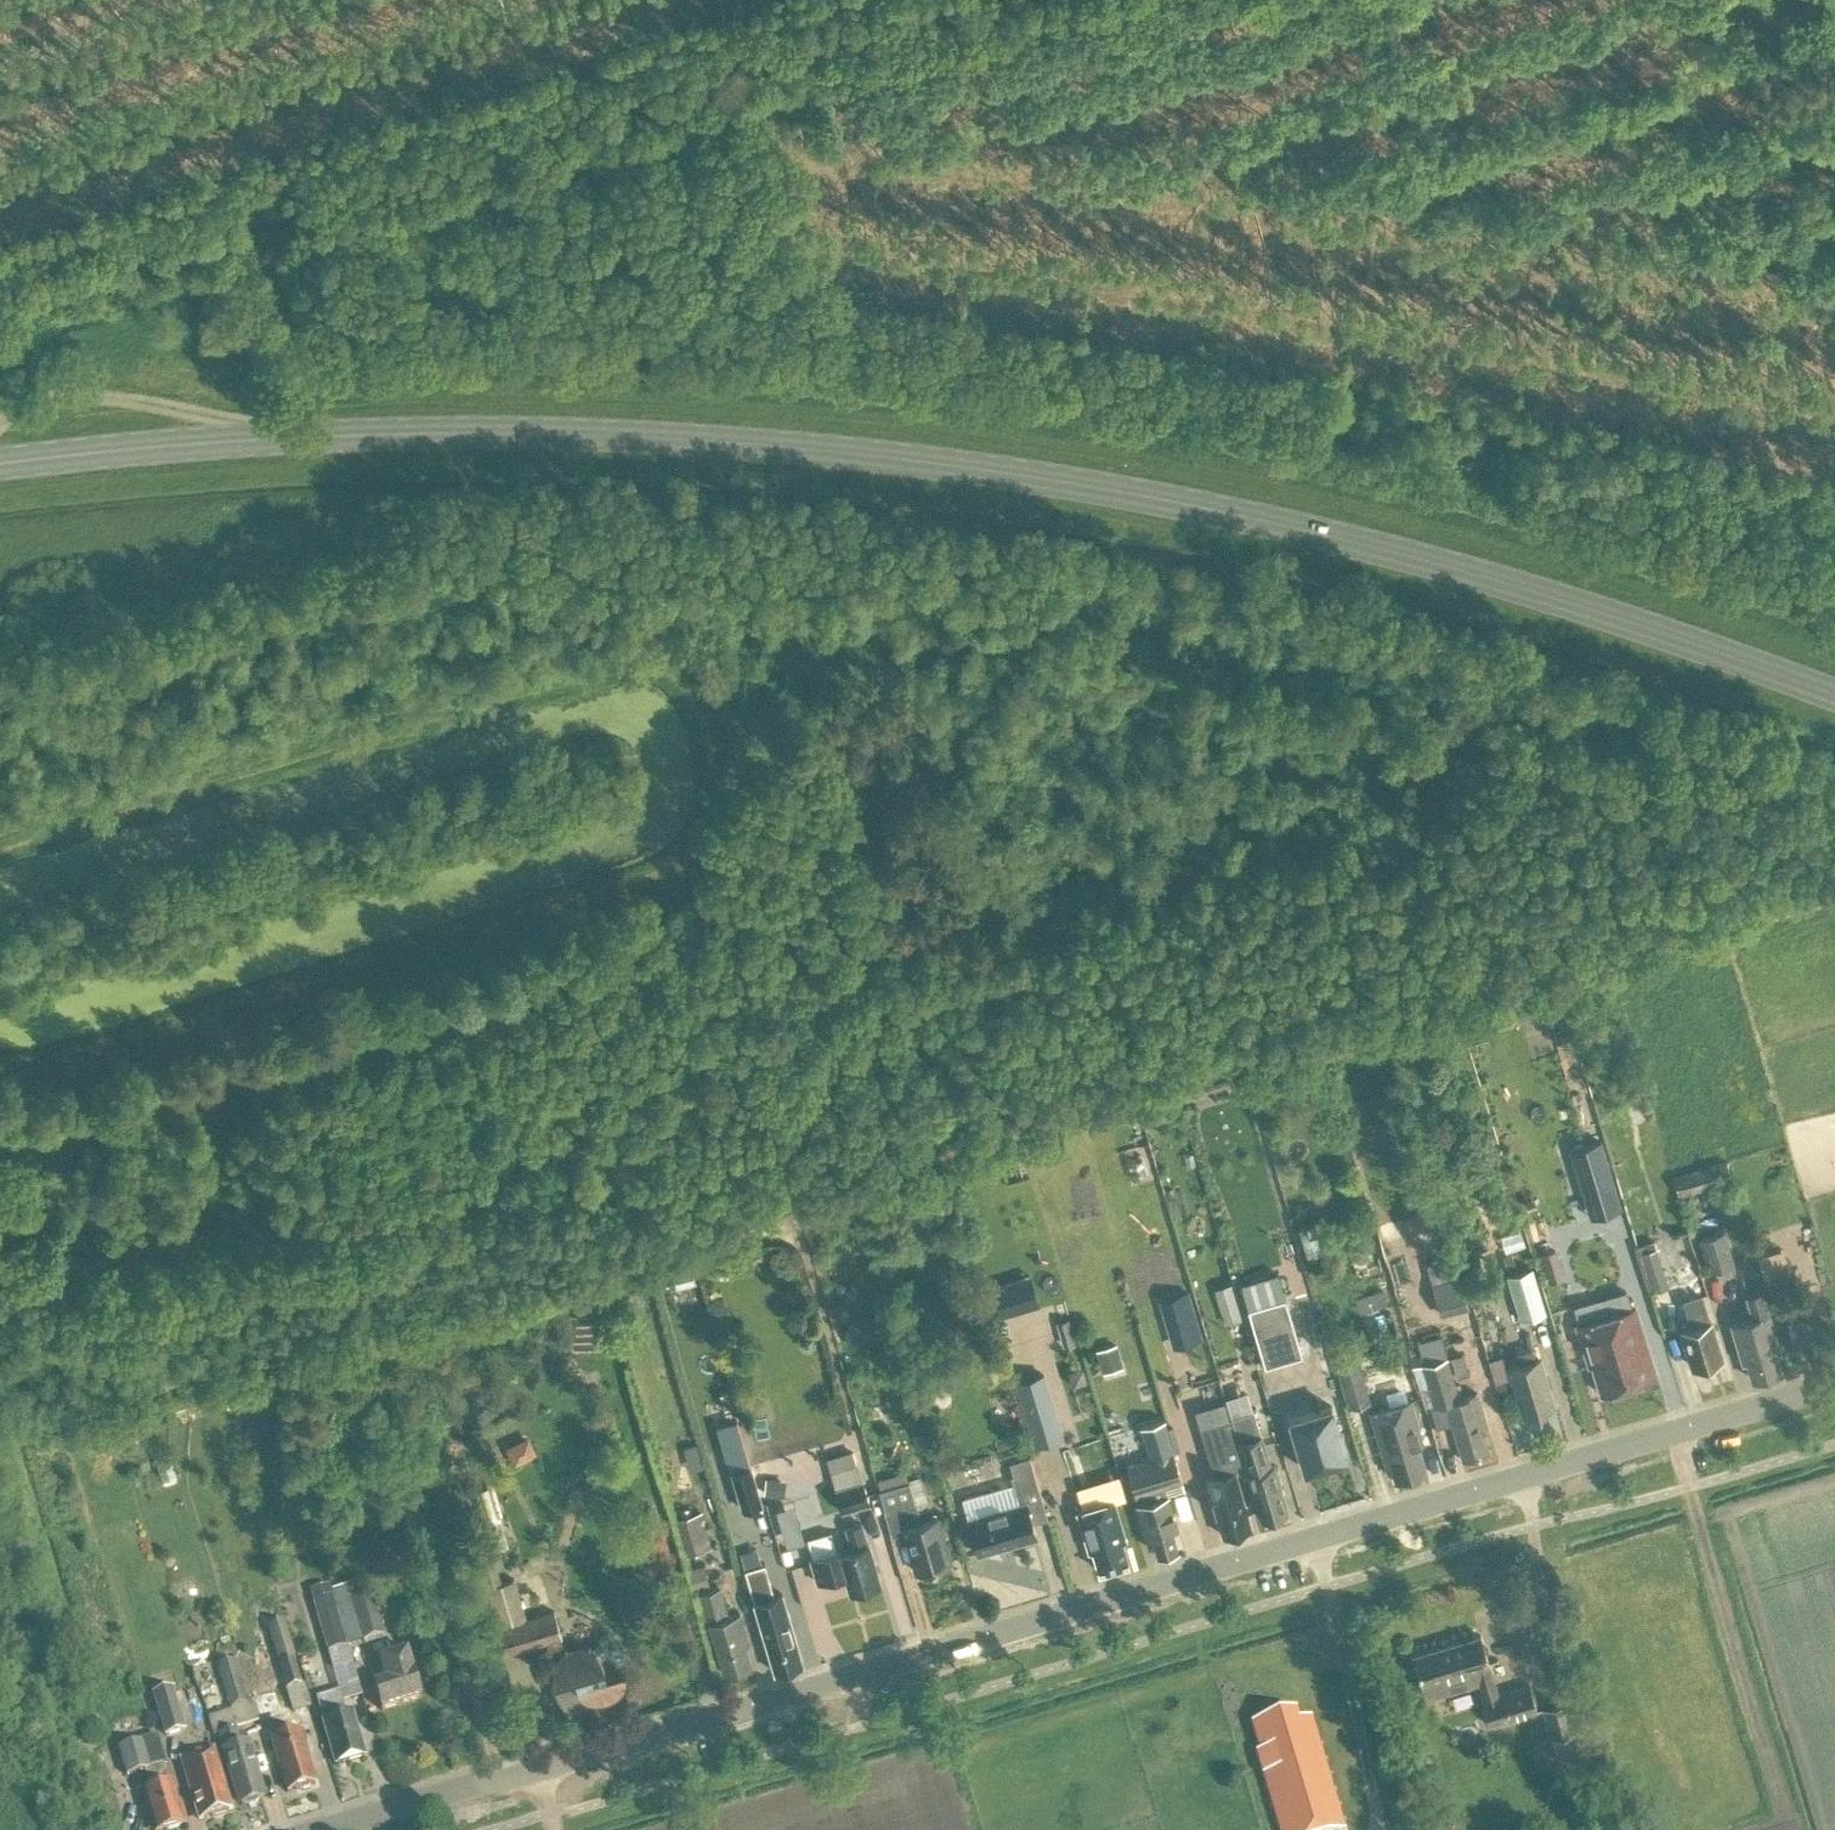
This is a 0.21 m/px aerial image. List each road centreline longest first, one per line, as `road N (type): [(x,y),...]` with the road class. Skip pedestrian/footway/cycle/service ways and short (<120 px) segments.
road 1 (primary): [(0,462),(273,434),(610,433),(952,464),(1293,522),(1531,589),(1834,694)]
road 2 (tertiary): [(340,1829),(1834,1385)]
road 3 (track): [(0,300),(531,138),(918,0)]

